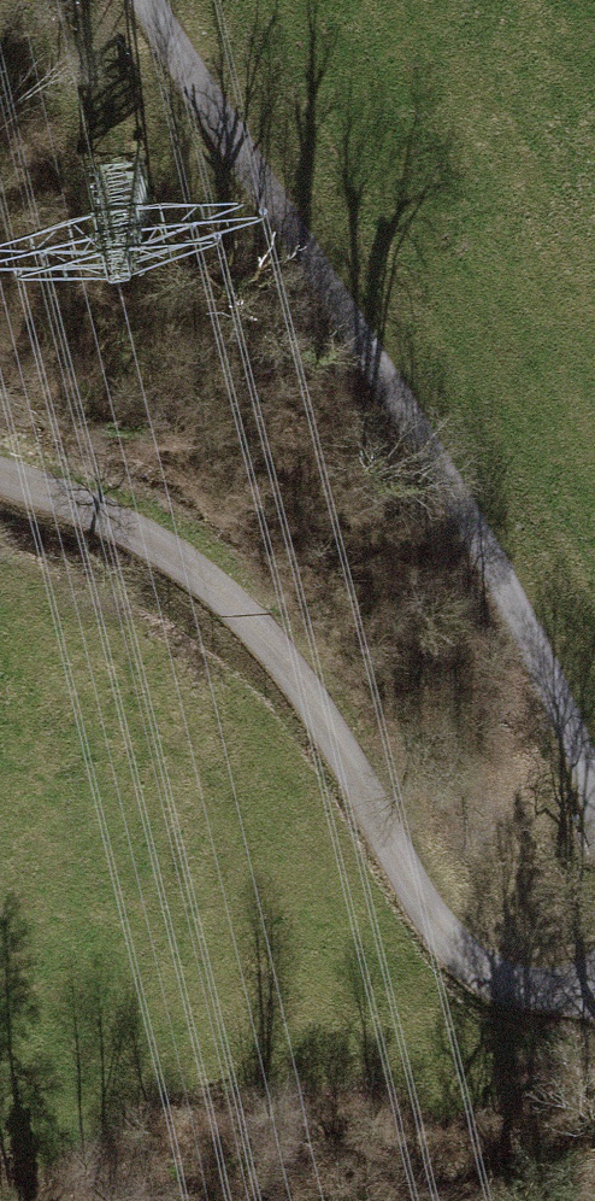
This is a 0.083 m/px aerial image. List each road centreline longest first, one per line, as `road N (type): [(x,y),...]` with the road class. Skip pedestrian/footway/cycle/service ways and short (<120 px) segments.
road 1 (track): [(158,0),(447,470),(570,716),(594,792)]
road 2 (track): [(594,982),(540,991),(495,977),(450,934),(263,627),(147,536),(0,474)]

